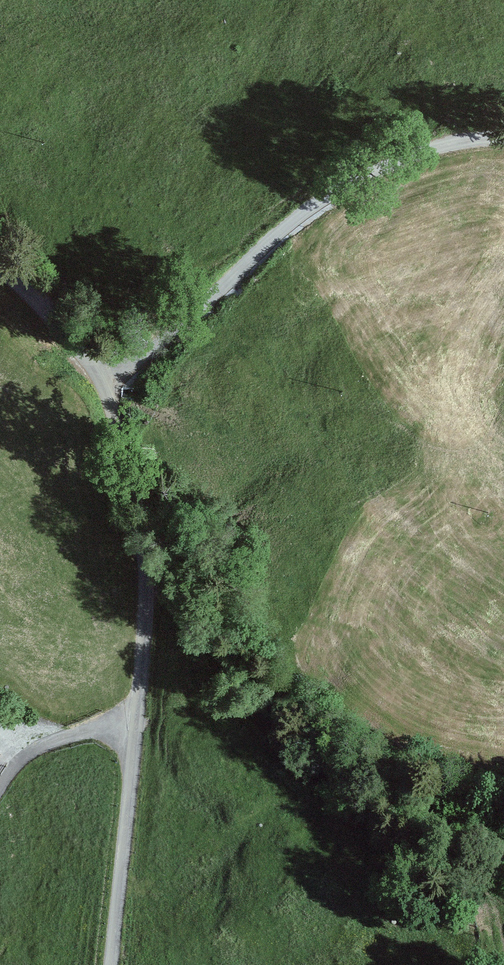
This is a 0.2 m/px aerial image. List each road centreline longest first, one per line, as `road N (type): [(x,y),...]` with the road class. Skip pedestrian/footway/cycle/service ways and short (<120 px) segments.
road 1 (unclassified): [(113,964),(145,647),(141,524),(107,385),(76,339),(0,270)]
road 2 (track): [(503,873),(336,850),(208,701),(146,555)]
road 3 (track): [(107,385),(328,195),(429,149),(503,136)]

